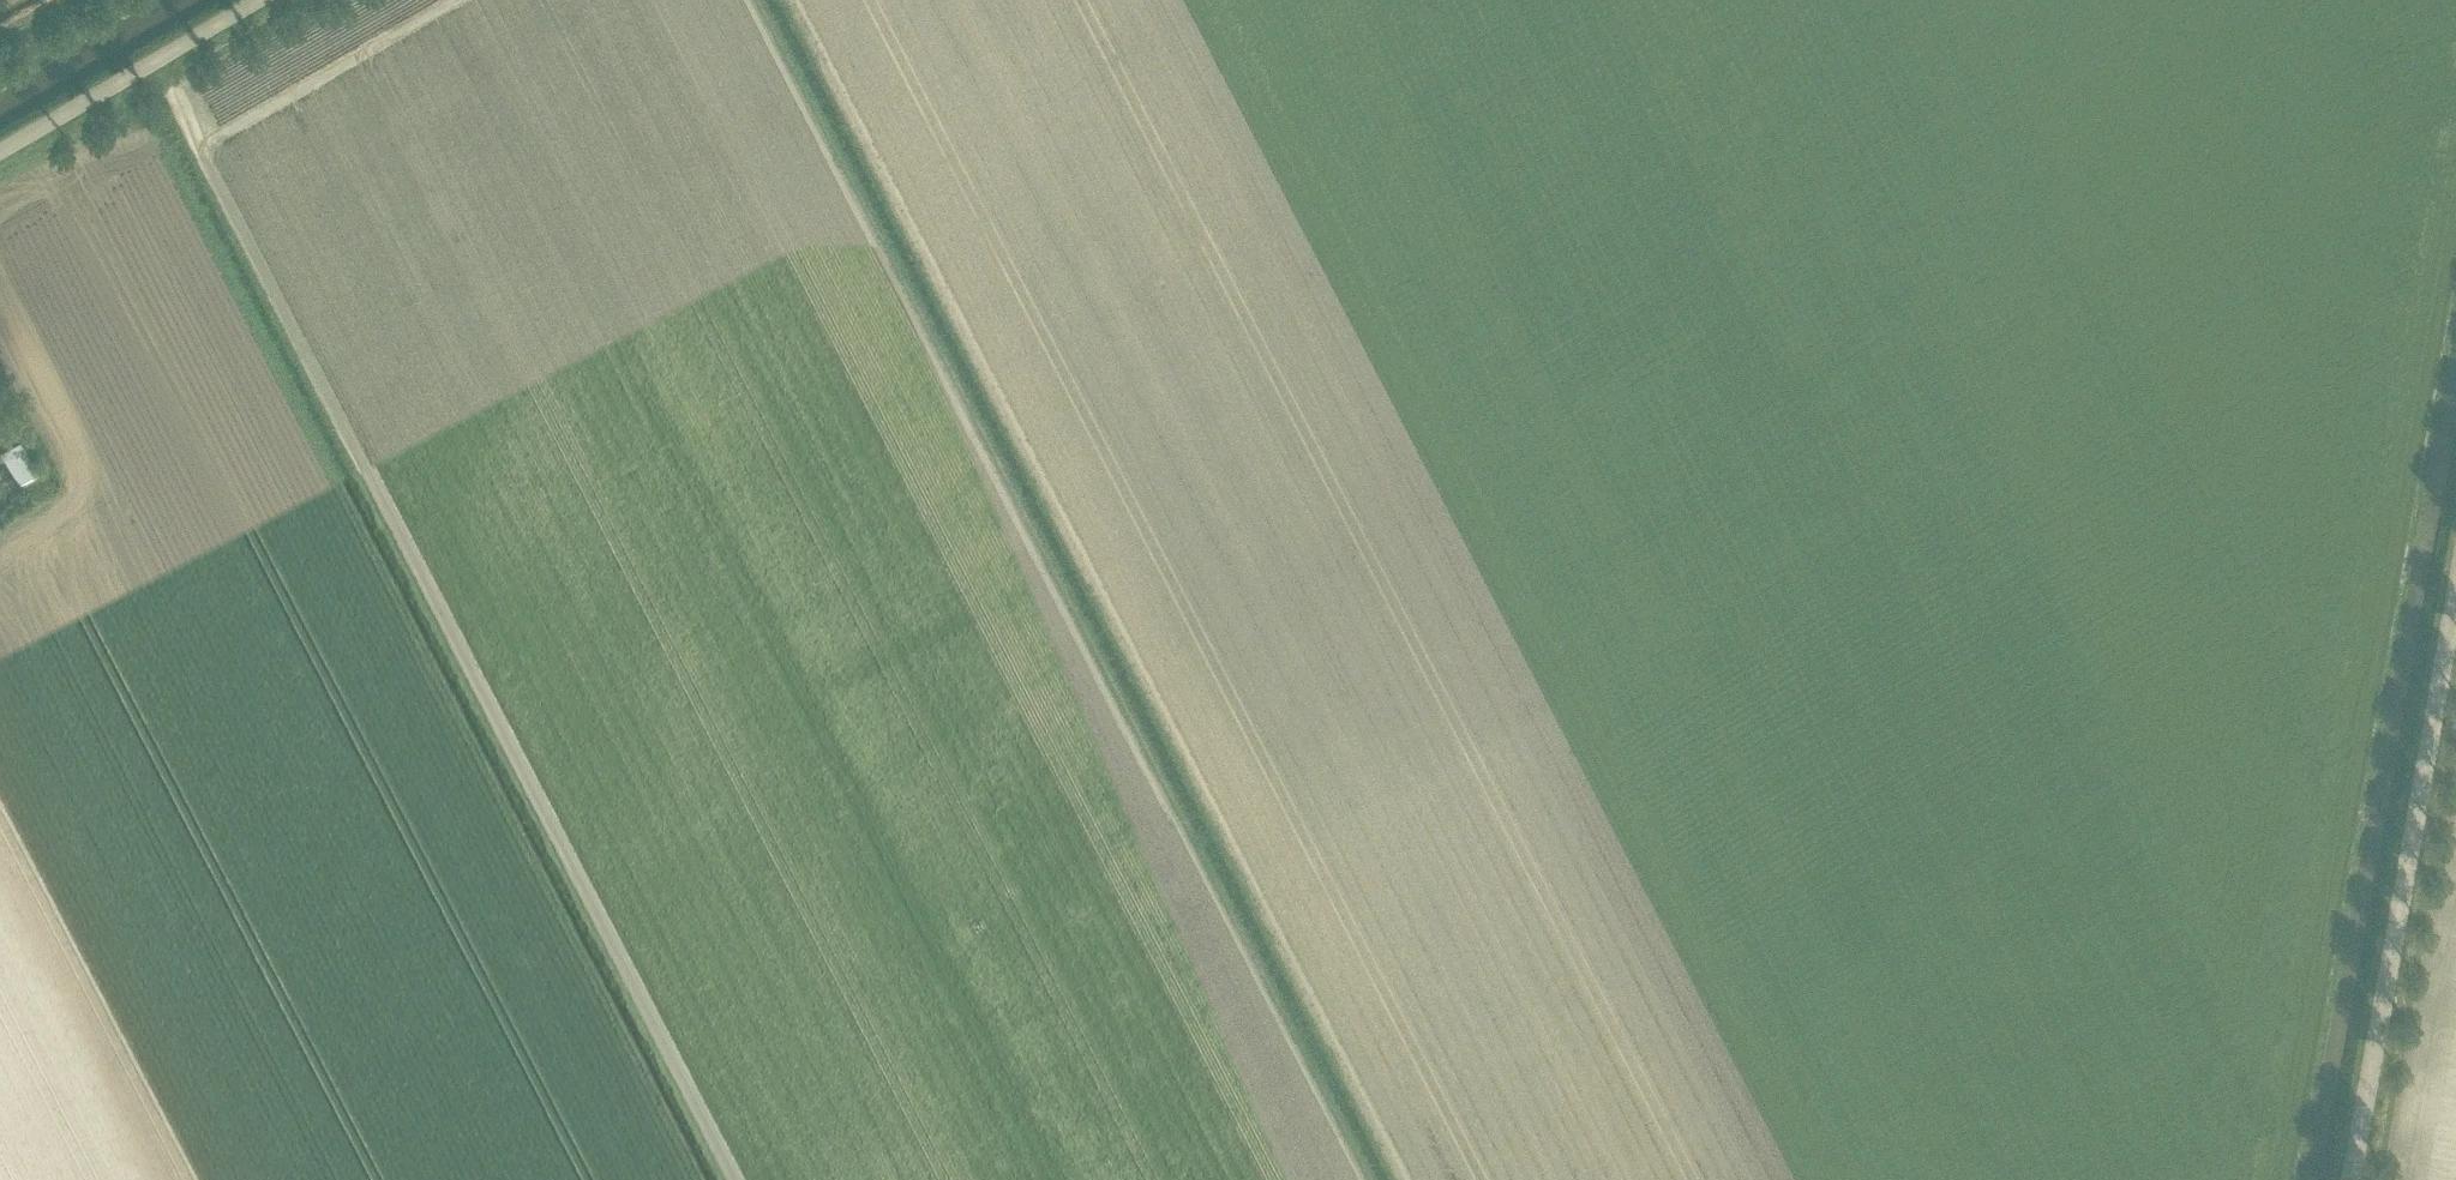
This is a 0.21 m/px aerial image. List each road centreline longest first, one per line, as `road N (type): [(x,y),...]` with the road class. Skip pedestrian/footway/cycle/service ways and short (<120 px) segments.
road 1 (unclassified): [(2350,1179),(2455,587)]
road 2 (unclassified): [(0,156),(271,0)]
road 3 (unclassified): [(108,0),(0,63)]

